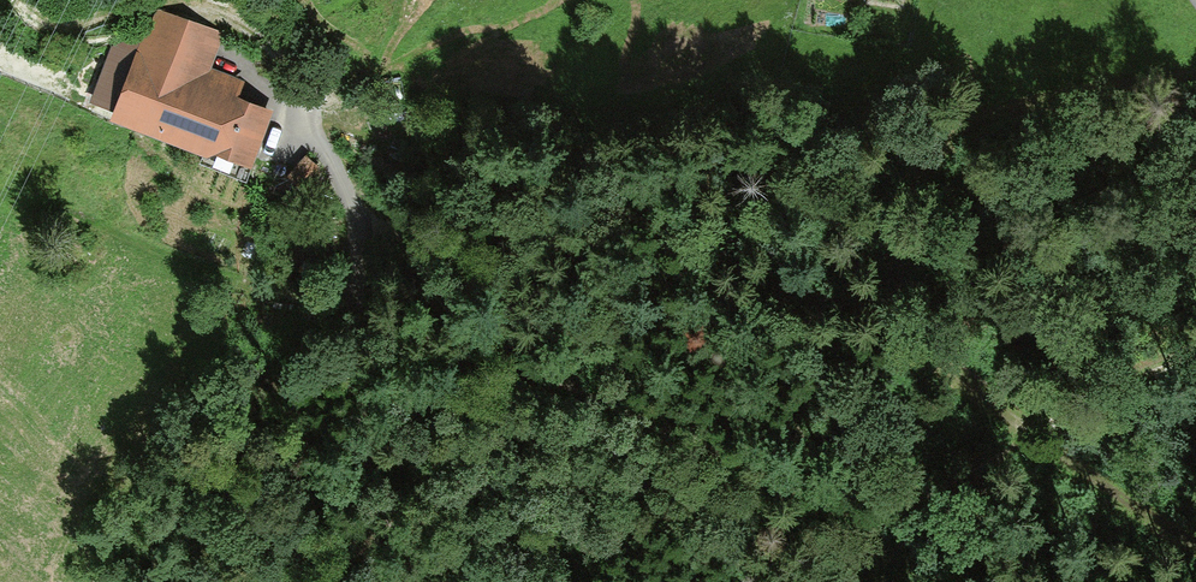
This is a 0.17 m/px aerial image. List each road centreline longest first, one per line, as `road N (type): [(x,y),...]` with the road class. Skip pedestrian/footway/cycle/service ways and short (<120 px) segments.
road 1 (track): [(1195,69),(1022,97),(973,114),(917,169),(893,247),(908,324),(936,361),(1021,436),(1195,543)]
road 2 (track): [(392,581),(350,449),(333,284)]
road 3 (track): [(1021,436),(1195,351)]
road 4 (track): [(333,284),(350,223),(323,142),(295,112)]

